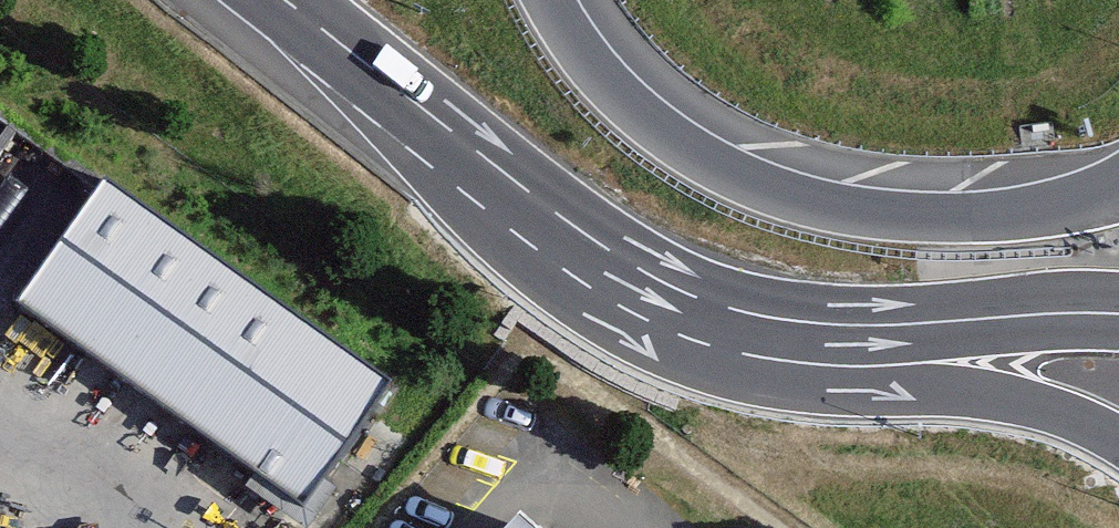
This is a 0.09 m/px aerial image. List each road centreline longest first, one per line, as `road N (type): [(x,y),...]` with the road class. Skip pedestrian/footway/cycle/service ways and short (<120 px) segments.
road 1 (motorway): [(1118,185),(970,216),(876,213),(782,192),(716,164),(632,106),(549,0)]
road 2 (motorway): [(285,0),(556,214),(619,258),(715,305)]
road 3 (motorway): [(715,305),(1041,405),(1118,440)]
road 4 (motorway): [(715,305),(853,326),(1118,313)]
road 5 (unclassified): [(0,283),(118,147)]

